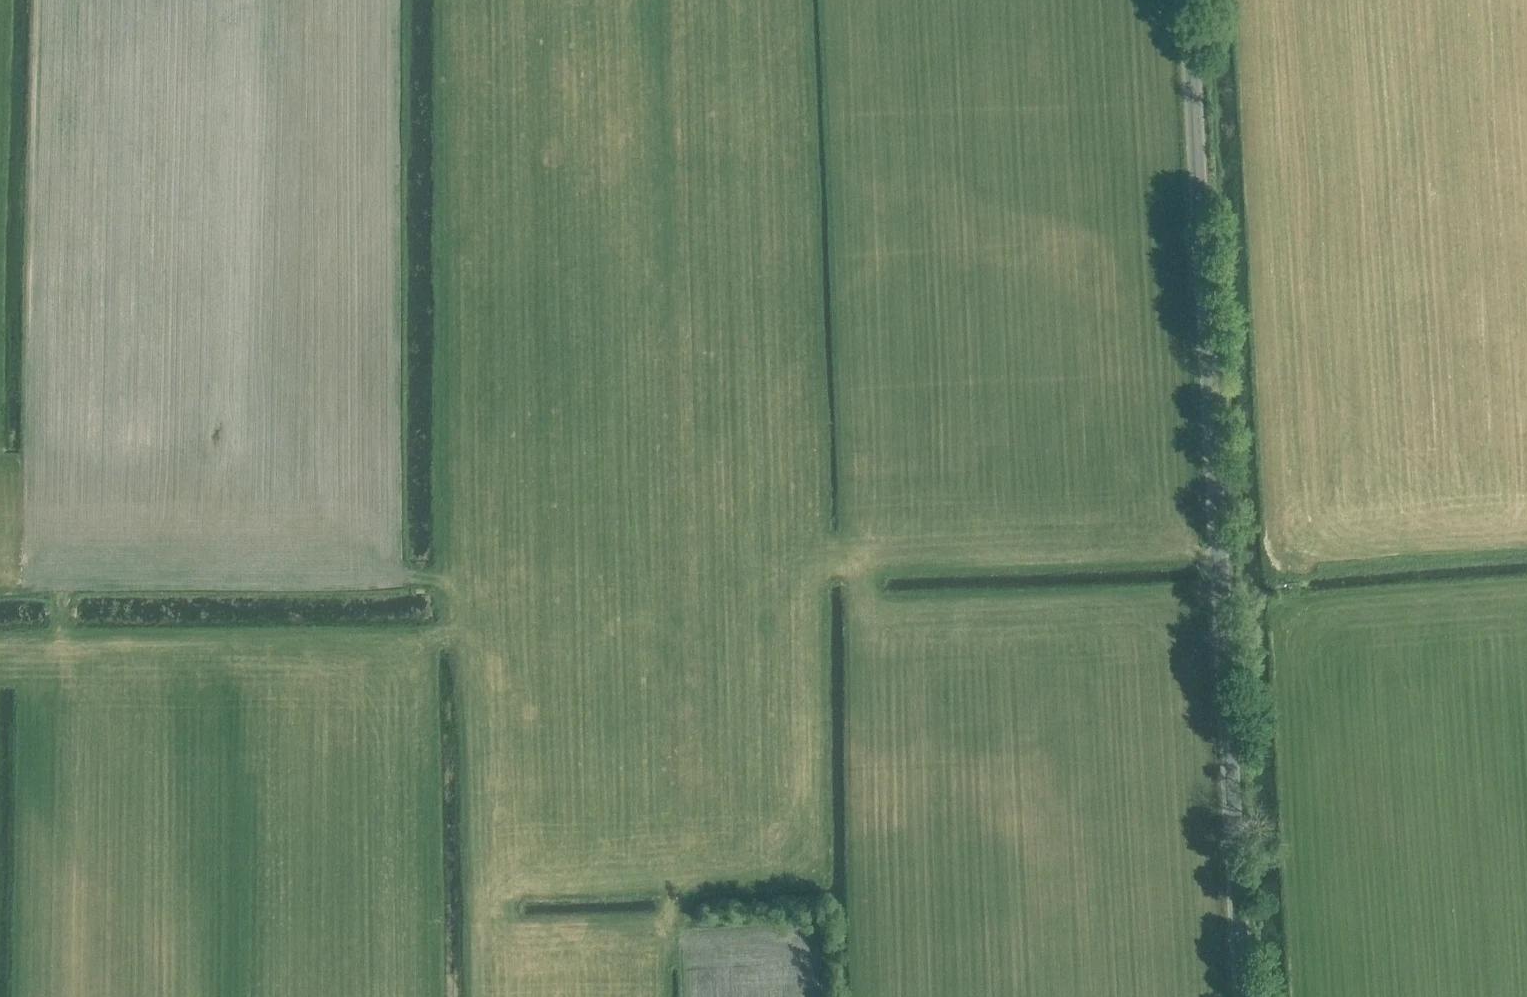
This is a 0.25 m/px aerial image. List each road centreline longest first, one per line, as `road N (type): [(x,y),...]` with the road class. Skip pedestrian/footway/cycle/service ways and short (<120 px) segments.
road 1 (tertiary): [(1249,996),(1198,0)]

